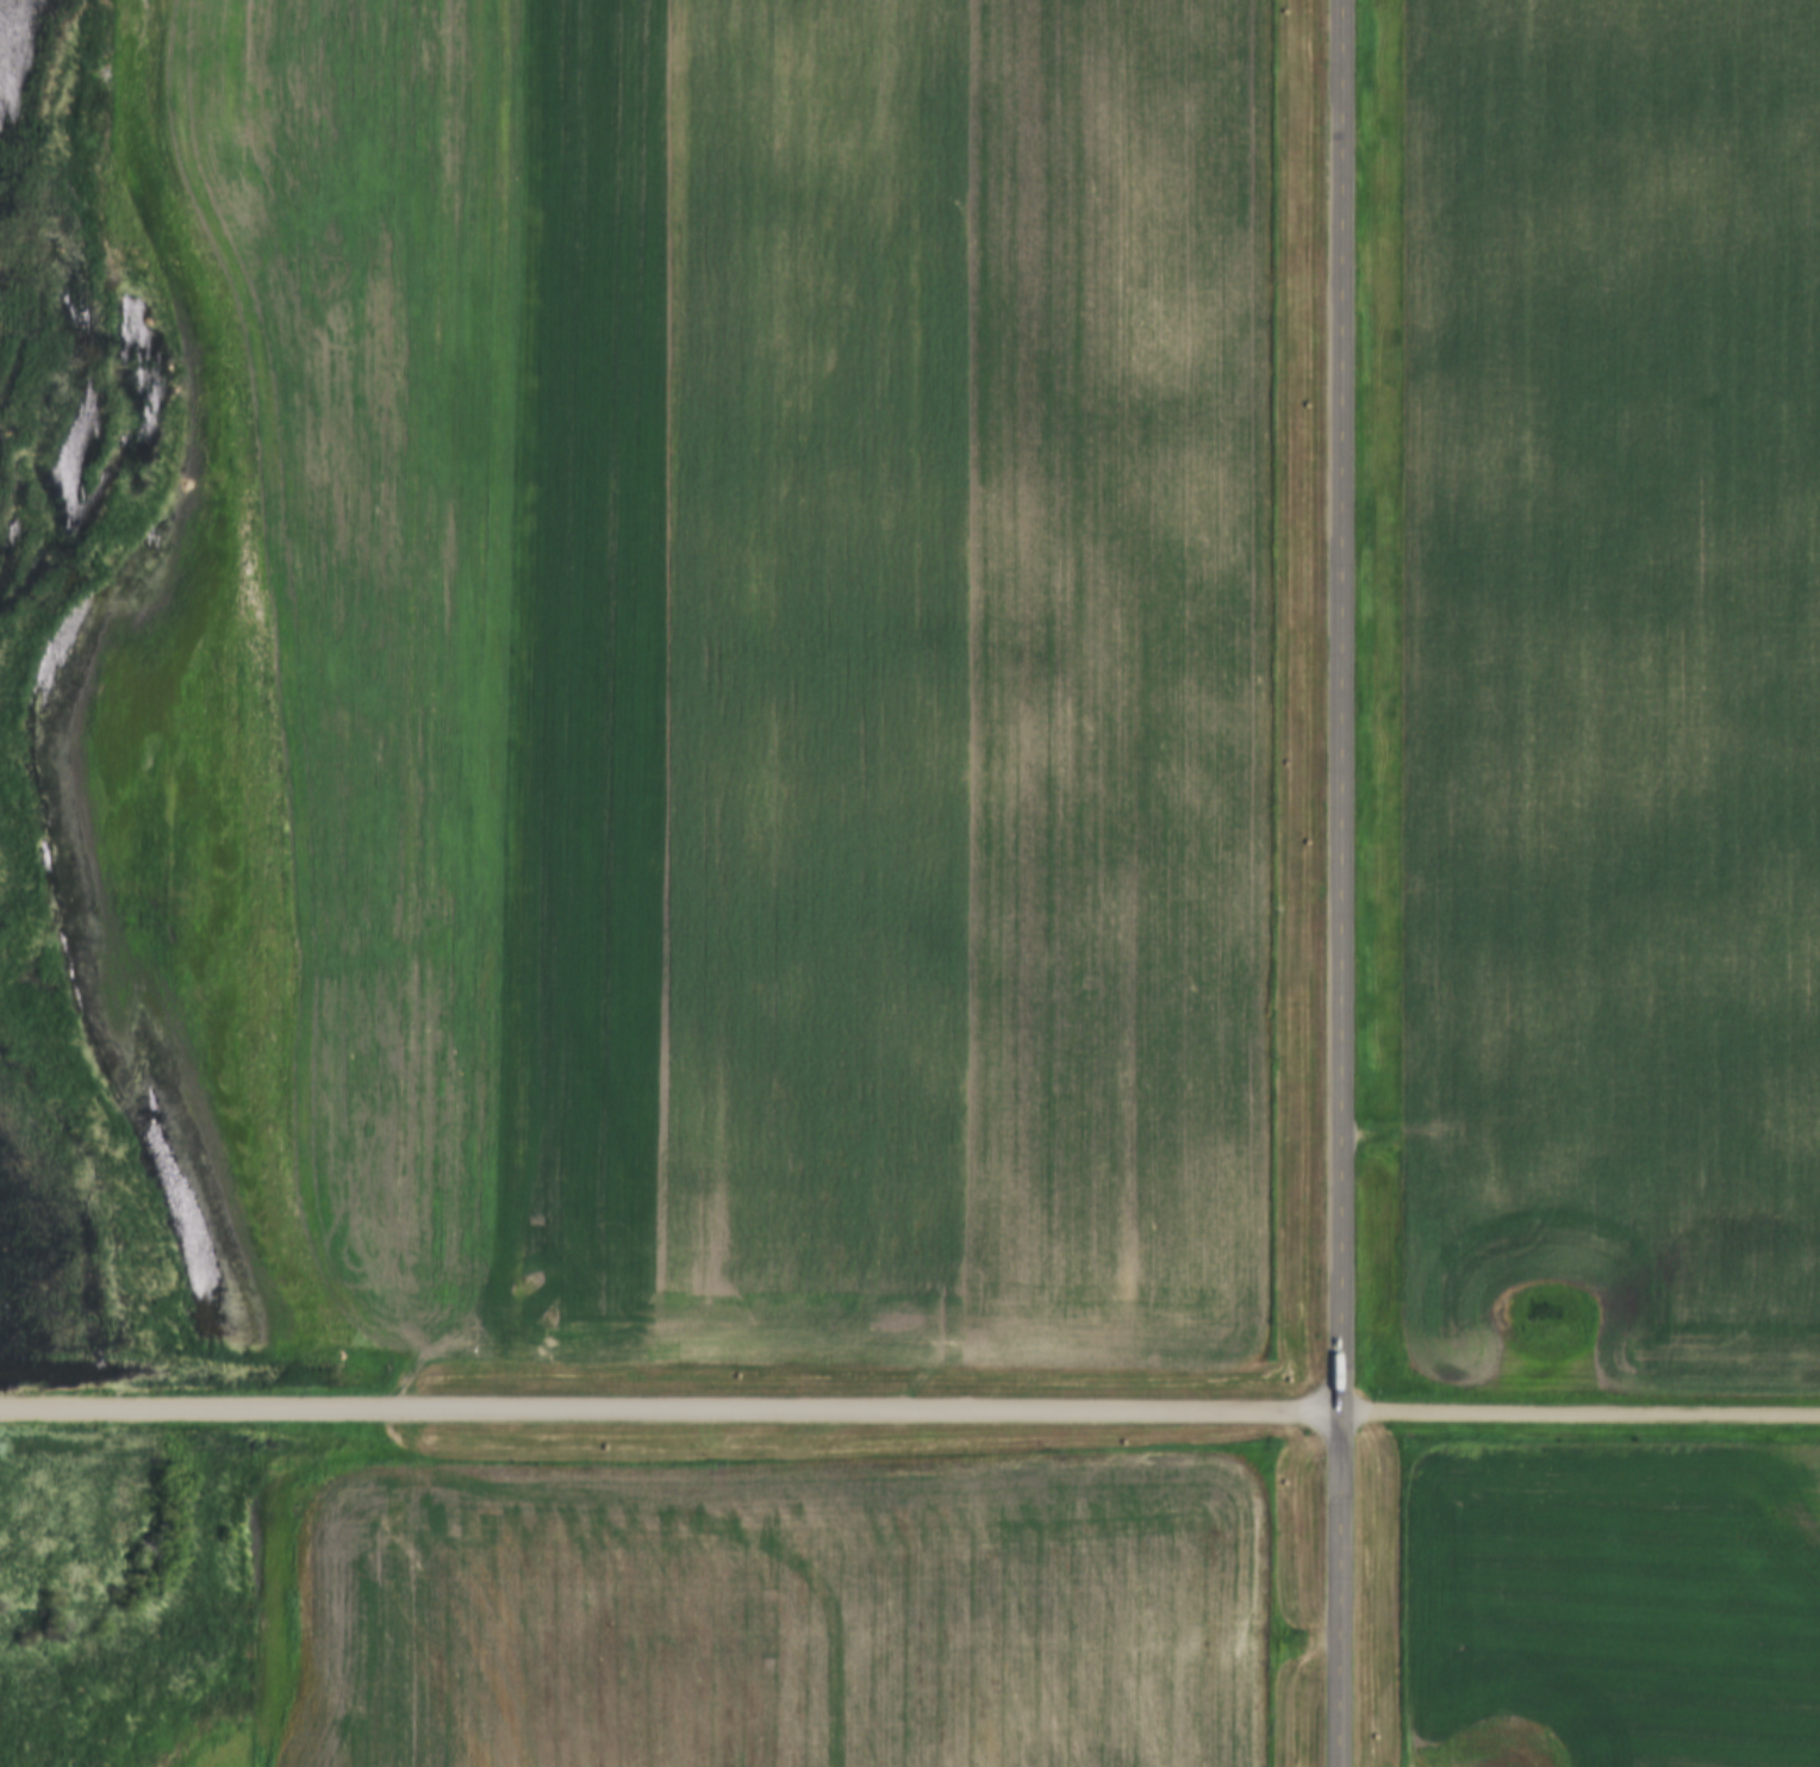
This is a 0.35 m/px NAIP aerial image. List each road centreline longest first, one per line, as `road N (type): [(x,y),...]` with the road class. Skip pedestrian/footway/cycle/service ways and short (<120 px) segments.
road 1 (residential): [(0,1410),(1819,1416)]
road 2 (tertiary): [(1338,1766),(1341,0)]

